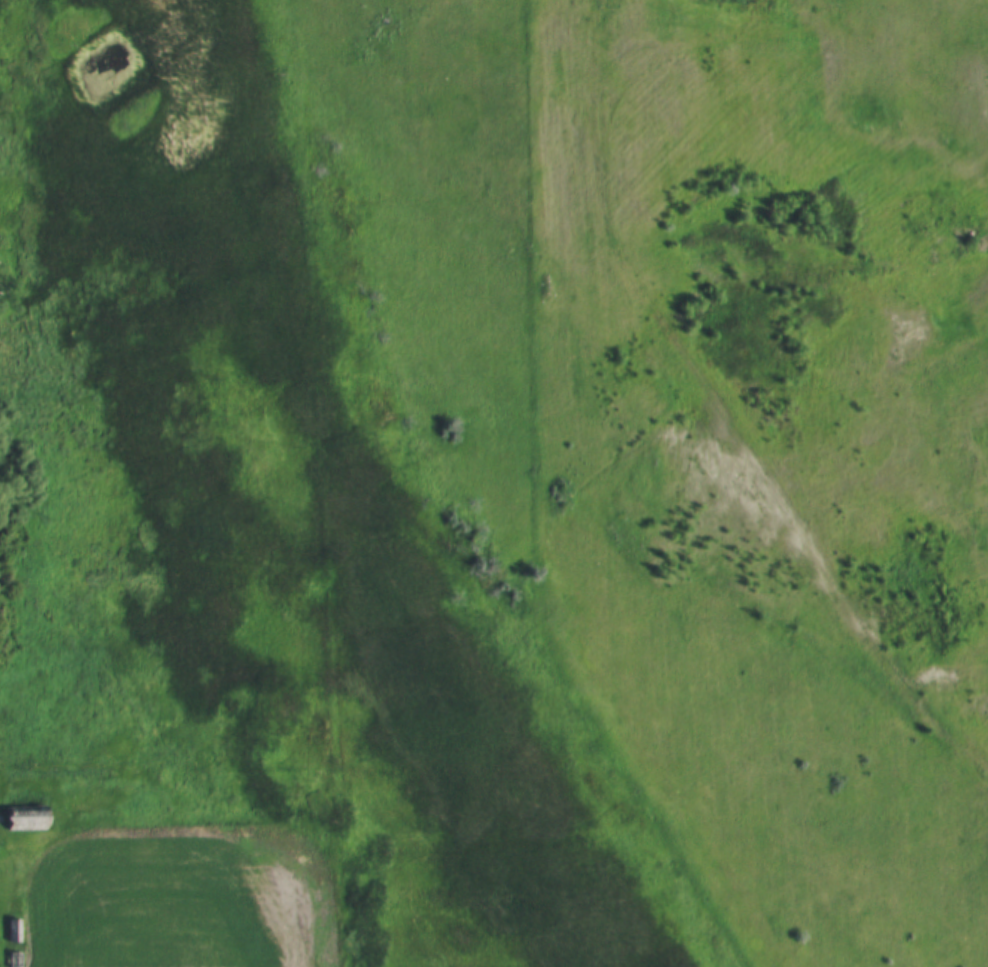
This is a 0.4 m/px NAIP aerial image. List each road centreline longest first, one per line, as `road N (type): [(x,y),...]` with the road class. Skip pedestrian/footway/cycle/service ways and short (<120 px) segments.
road 1 (track): [(987,781),(892,682),(675,340),(611,254),(599,212),(591,59),(599,0)]

